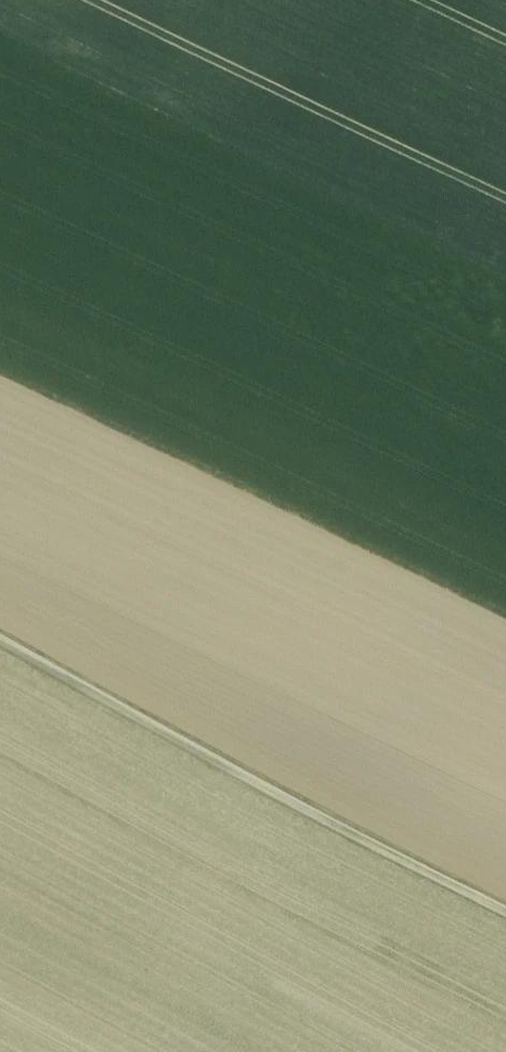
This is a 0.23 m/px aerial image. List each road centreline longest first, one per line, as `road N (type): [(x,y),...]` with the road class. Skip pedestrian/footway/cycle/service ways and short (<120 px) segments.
road 1 (track): [(0,649),(290,813),(505,920)]

